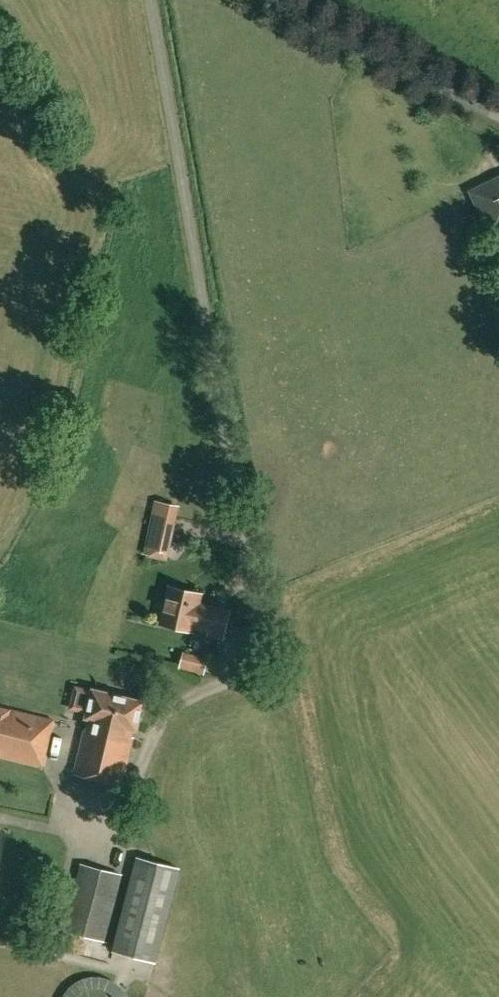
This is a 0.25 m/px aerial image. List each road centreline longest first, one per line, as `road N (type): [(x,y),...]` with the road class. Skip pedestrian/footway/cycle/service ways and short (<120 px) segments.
road 1 (unclassified): [(132,785),(147,739),(168,711),(242,667),(246,614),(149,0)]
road 2 (unclassified): [(263,0),(498,113)]

